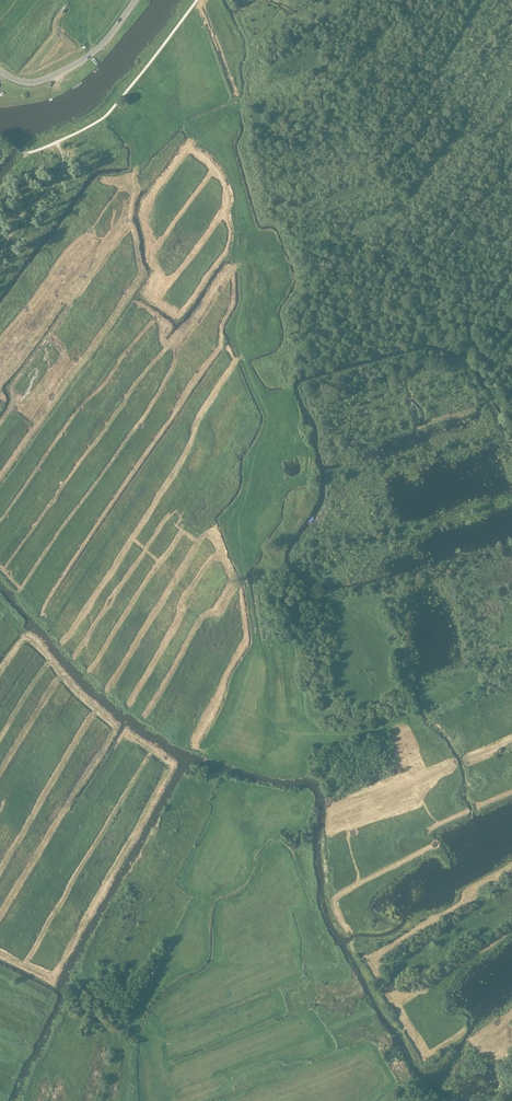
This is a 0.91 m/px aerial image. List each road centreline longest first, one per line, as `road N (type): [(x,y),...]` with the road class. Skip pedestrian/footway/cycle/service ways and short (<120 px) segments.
road 1 (tertiary): [(8,77),(39,82),(84,60),(135,0)]

